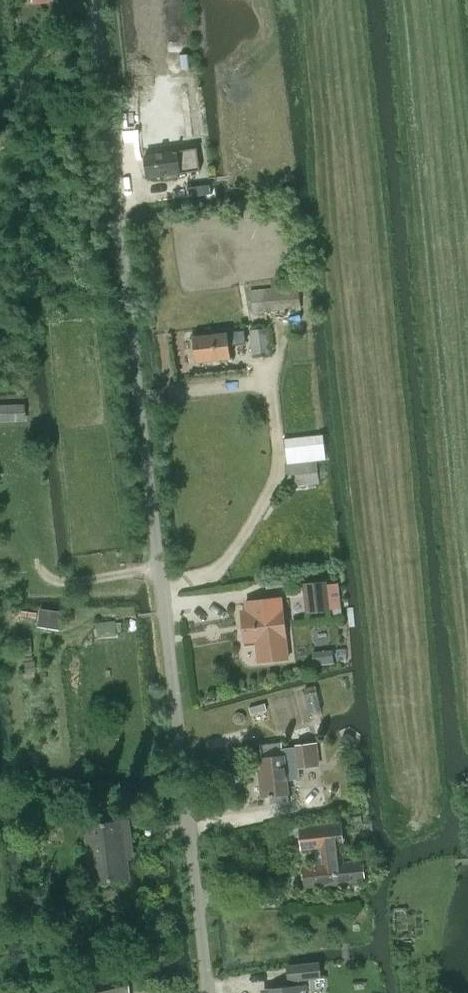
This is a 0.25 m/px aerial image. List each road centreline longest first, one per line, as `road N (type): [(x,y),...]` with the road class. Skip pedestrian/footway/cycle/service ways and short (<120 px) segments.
road 1 (unclassified): [(207,992),(93,0)]

